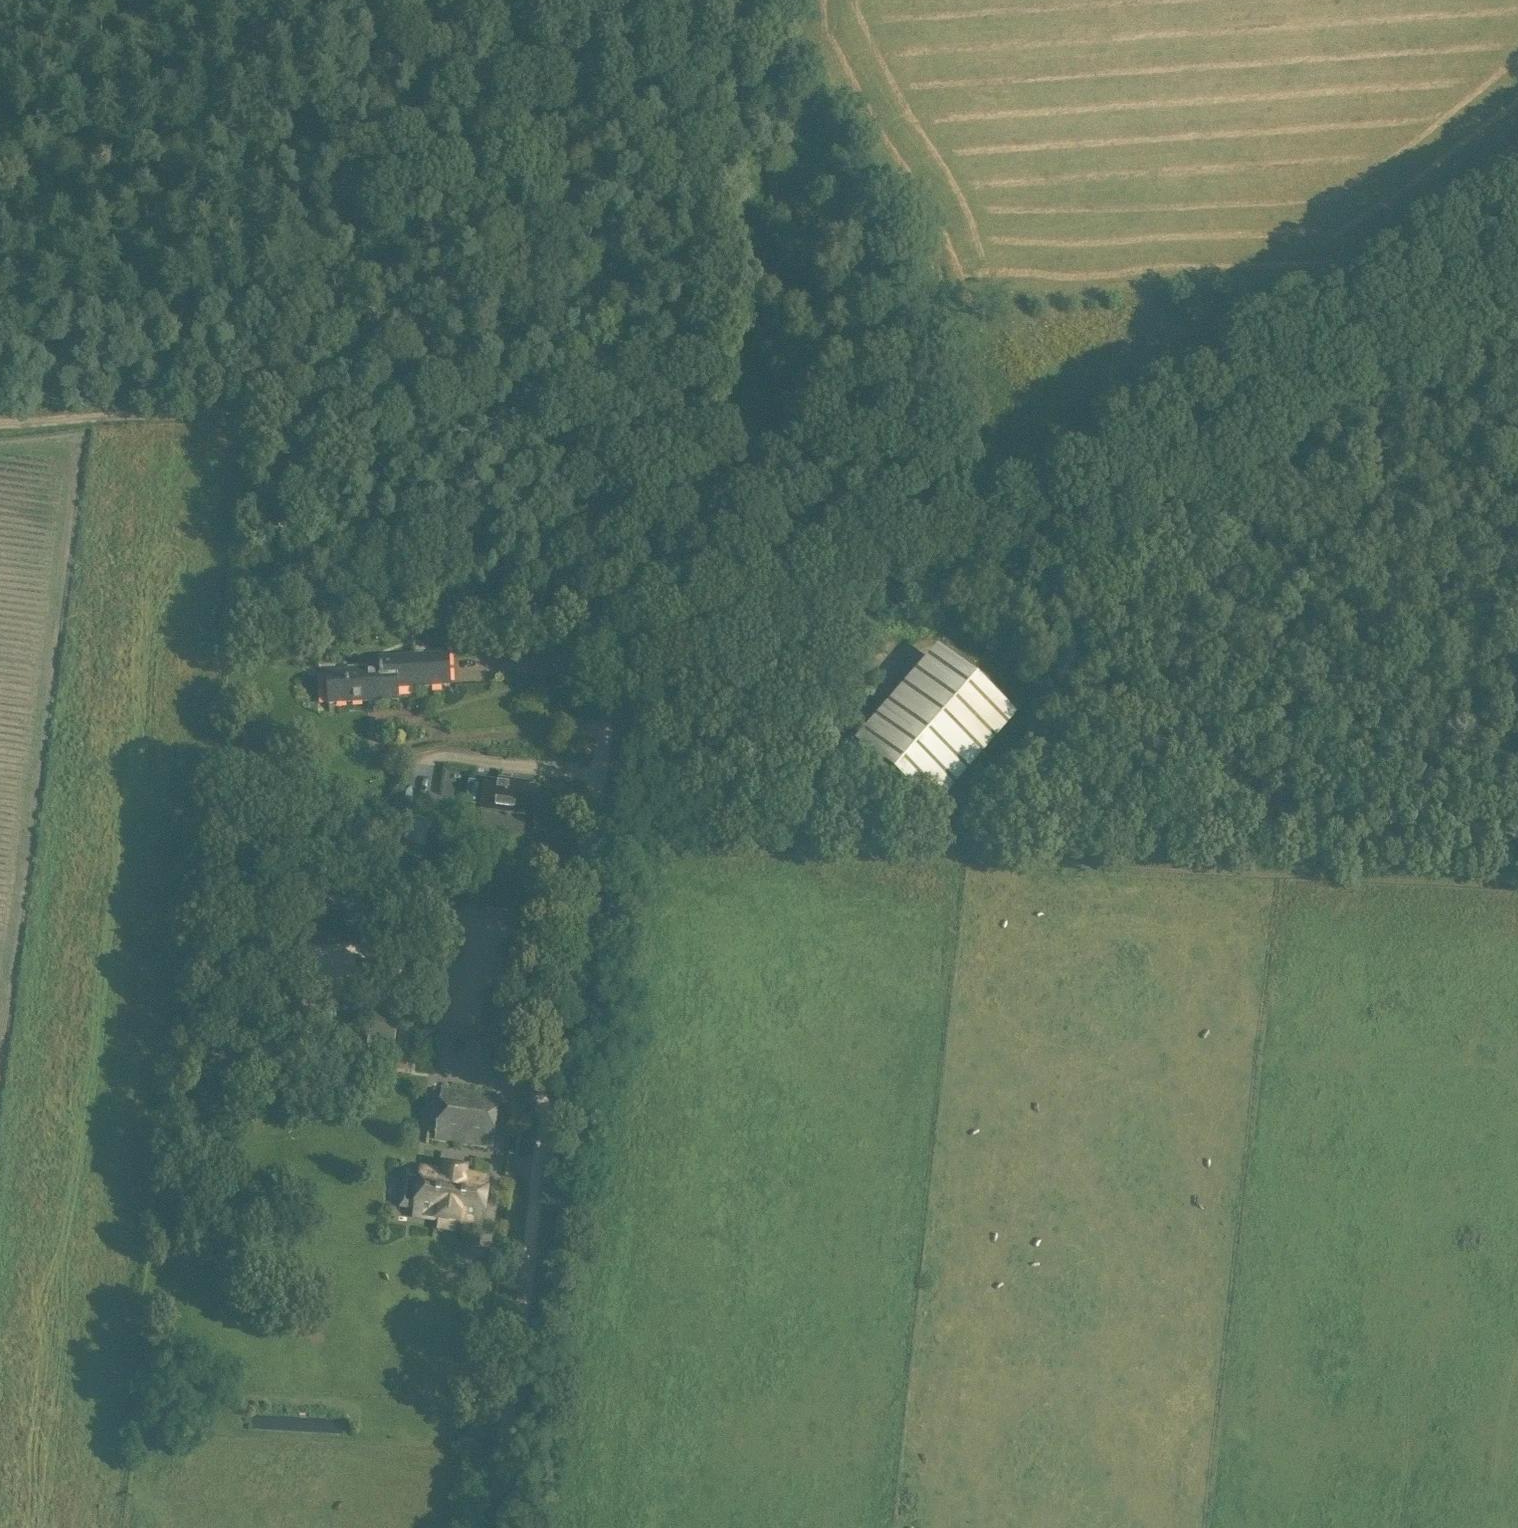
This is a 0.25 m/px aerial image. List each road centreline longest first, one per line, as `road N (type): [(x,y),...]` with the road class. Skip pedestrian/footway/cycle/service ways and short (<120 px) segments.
road 1 (track): [(1517,255),(1275,410),(1051,533),(924,582),(641,652)]
road 2 (track): [(590,828),(640,839),(1517,883)]
road 3 (track): [(590,828),(492,1527)]
road 4 (track): [(677,425),(628,411),(425,406),(0,422)]
road 5 (track): [(738,0),(677,425)]
road 6 (track): [(677,425),(641,652)]
road 7 (track): [(641,652),(619,674),(590,828)]

